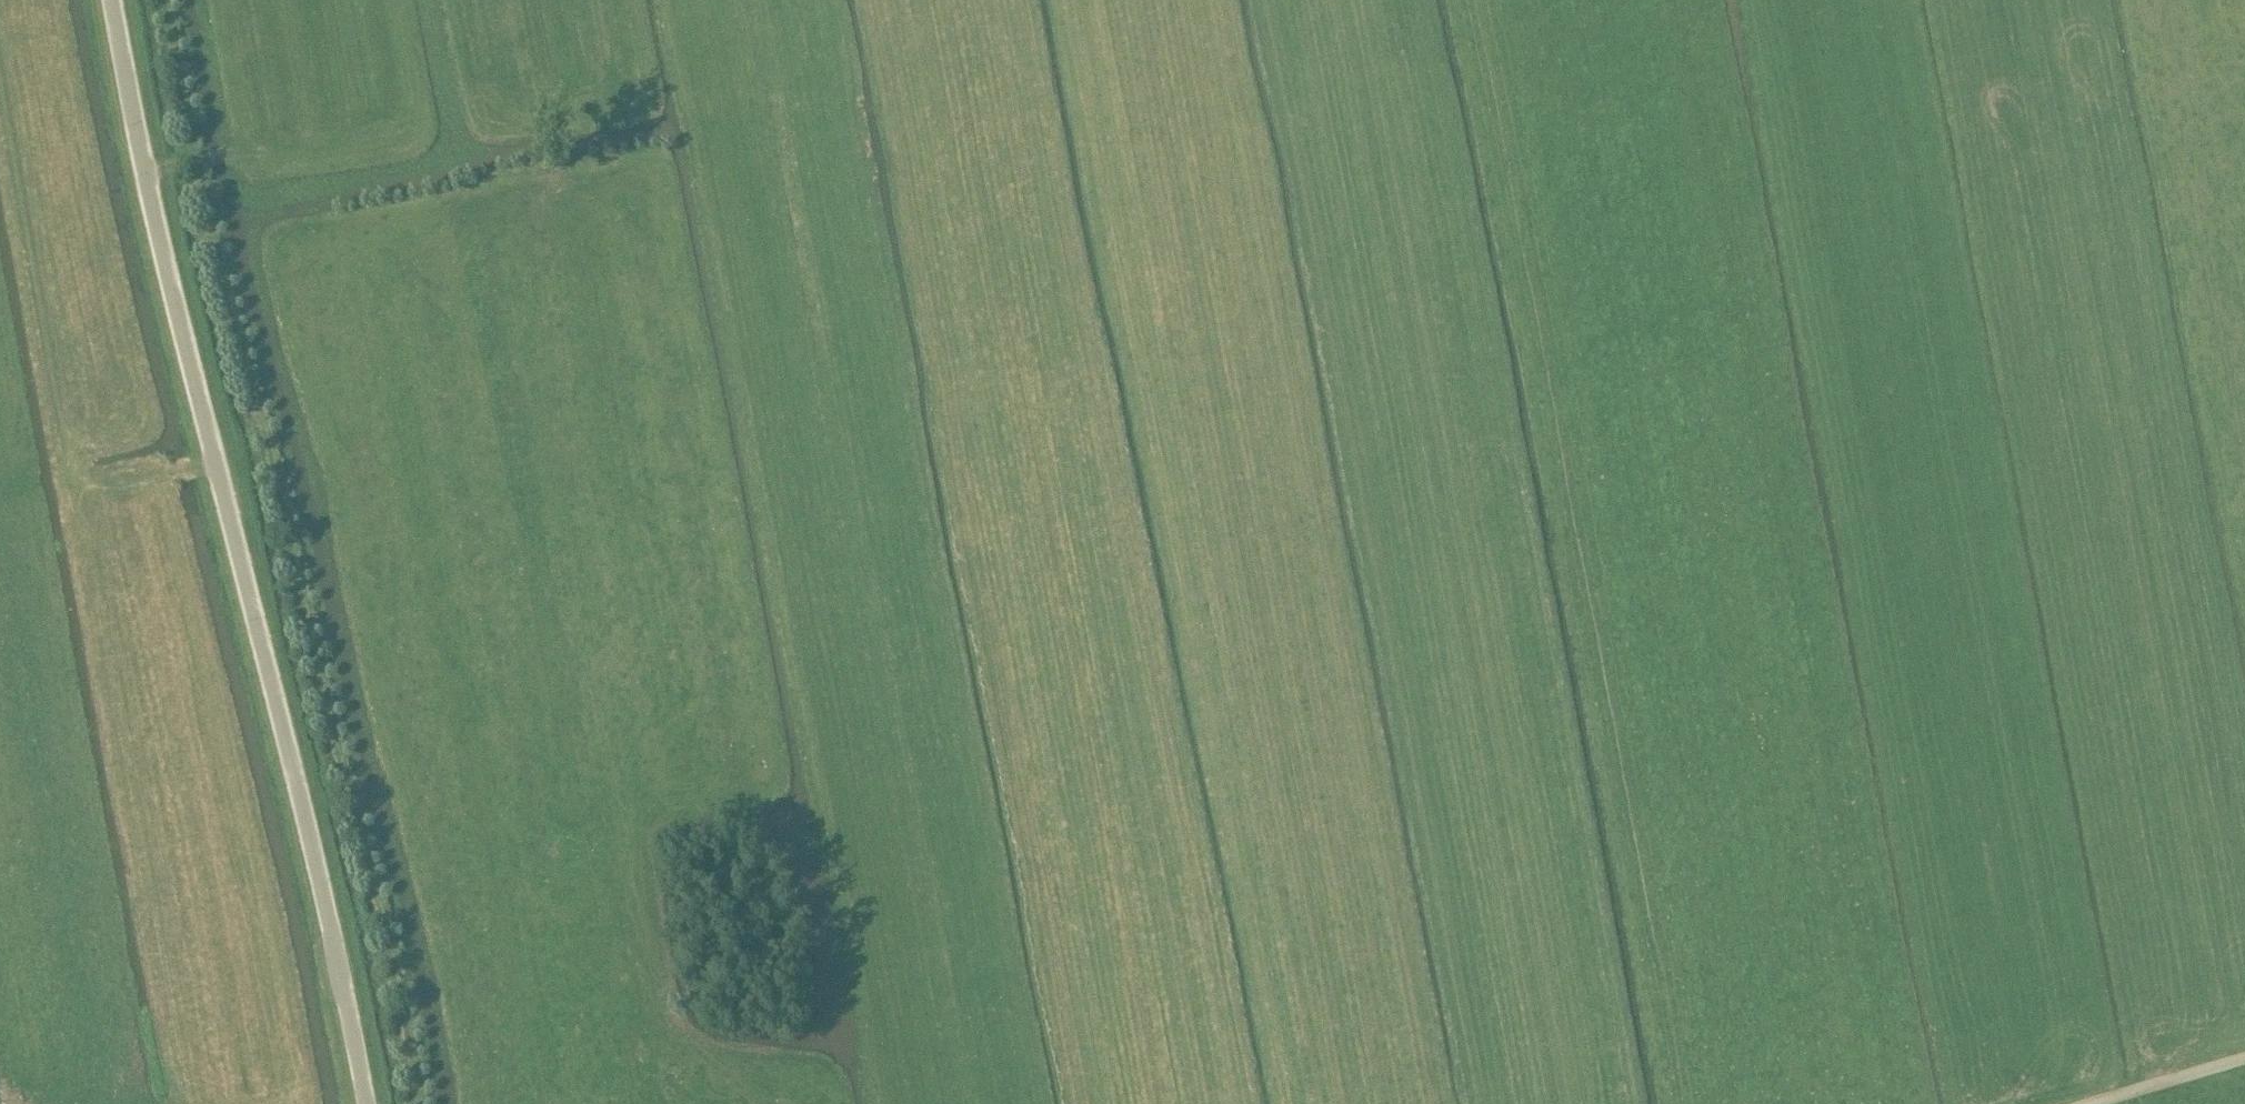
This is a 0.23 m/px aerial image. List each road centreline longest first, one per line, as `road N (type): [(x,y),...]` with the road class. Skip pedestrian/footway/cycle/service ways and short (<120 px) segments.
road 1 (unclassified): [(361,1103),(279,728),(136,154),(107,0)]
road 2 (track): [(2244,1058),(2089,1103)]

